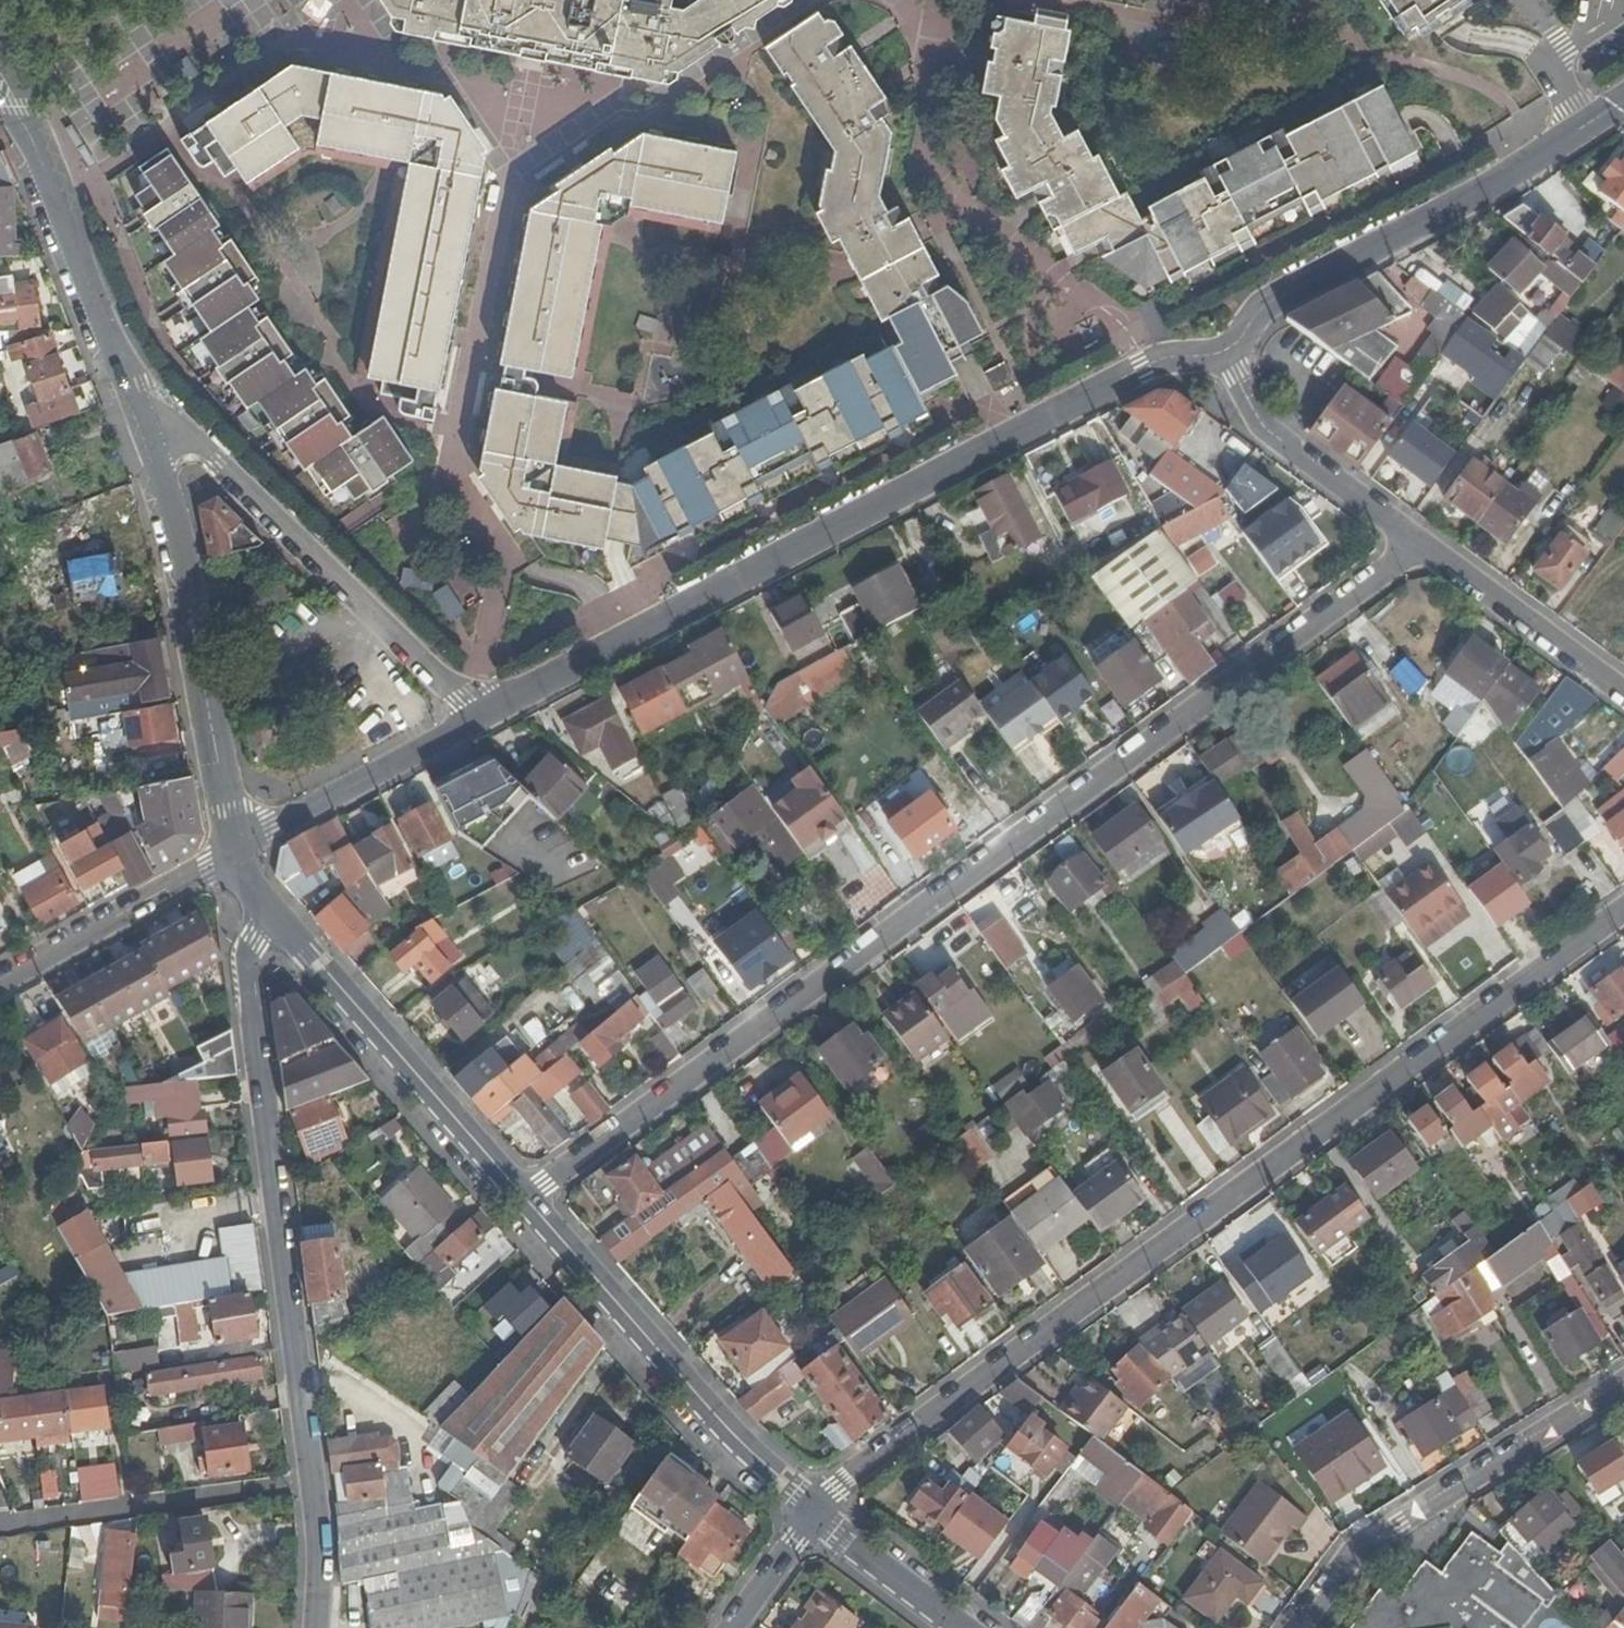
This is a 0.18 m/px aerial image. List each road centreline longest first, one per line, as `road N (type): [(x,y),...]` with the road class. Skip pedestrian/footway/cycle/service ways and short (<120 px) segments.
road 1 (residential): [(530,1201),(1417,544)]
road 2 (residential): [(815,1510),(1623,908)]
road 3 (tertiary): [(482,716),(1143,367),(1226,352)]
road 4 (residential): [(268,917),(247,949),(313,1472)]
road 5 (tertiary): [(1226,352),(1271,298),(1623,102)]
road 6 (tertiary): [(482,716),(222,463),(181,435),(141,424)]
road 7 (tertiary): [(236,853),(181,559),(141,424)]
road 8 (residential): [(815,1510),(749,1450),(530,1201)]
road 9 (residential): [(1623,1383),(1356,1549),(1298,1627)]
road 10 (residential): [(530,1201),(268,917)]
road 11 (tertiary): [(141,424),(39,155),(0,91)]
road 12 (residential): [(313,1472),(0,1525)]
road 13 (tertiary): [(236,853),(269,824),(482,716)]
road 14 (residential): [(1226,352),(1259,421),(1417,544)]
road 15 (tertiary): [(0,985),(236,853)]
road 16 (residential): [(1417,544),(1623,696)]
road 17 (residential): [(966,1627),(815,1510)]
road 18 (residential): [(313,1472),(321,1536),(316,1627)]
road 19 (residential): [(732,1627),(815,1510)]

